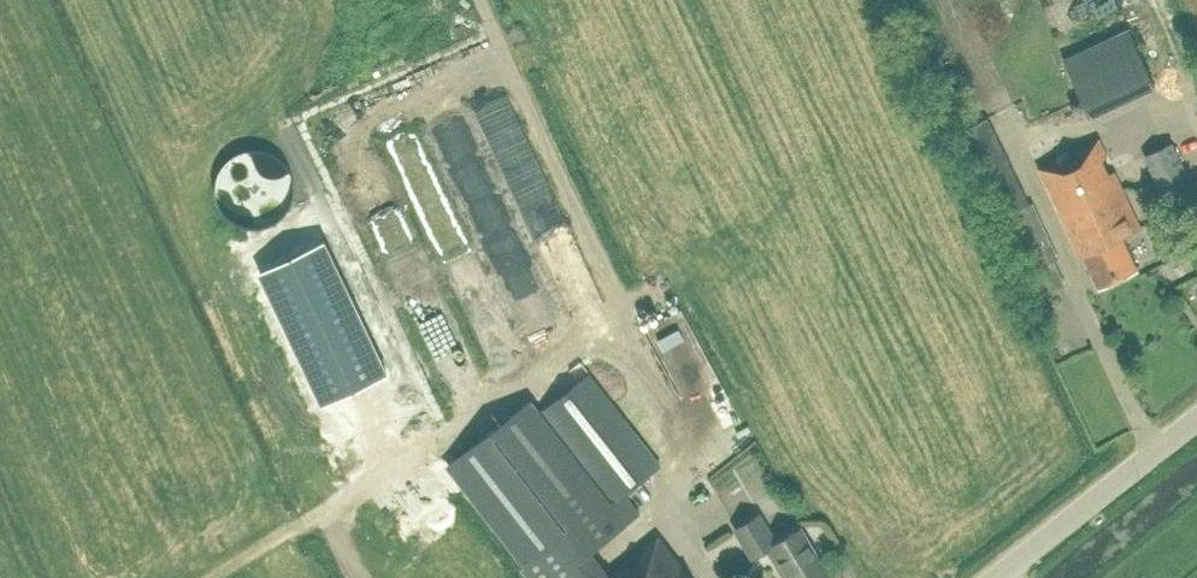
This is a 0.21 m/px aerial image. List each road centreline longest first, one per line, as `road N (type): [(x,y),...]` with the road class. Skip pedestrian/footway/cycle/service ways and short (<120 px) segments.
road 1 (unclassified): [(995,577),(1196,419)]

